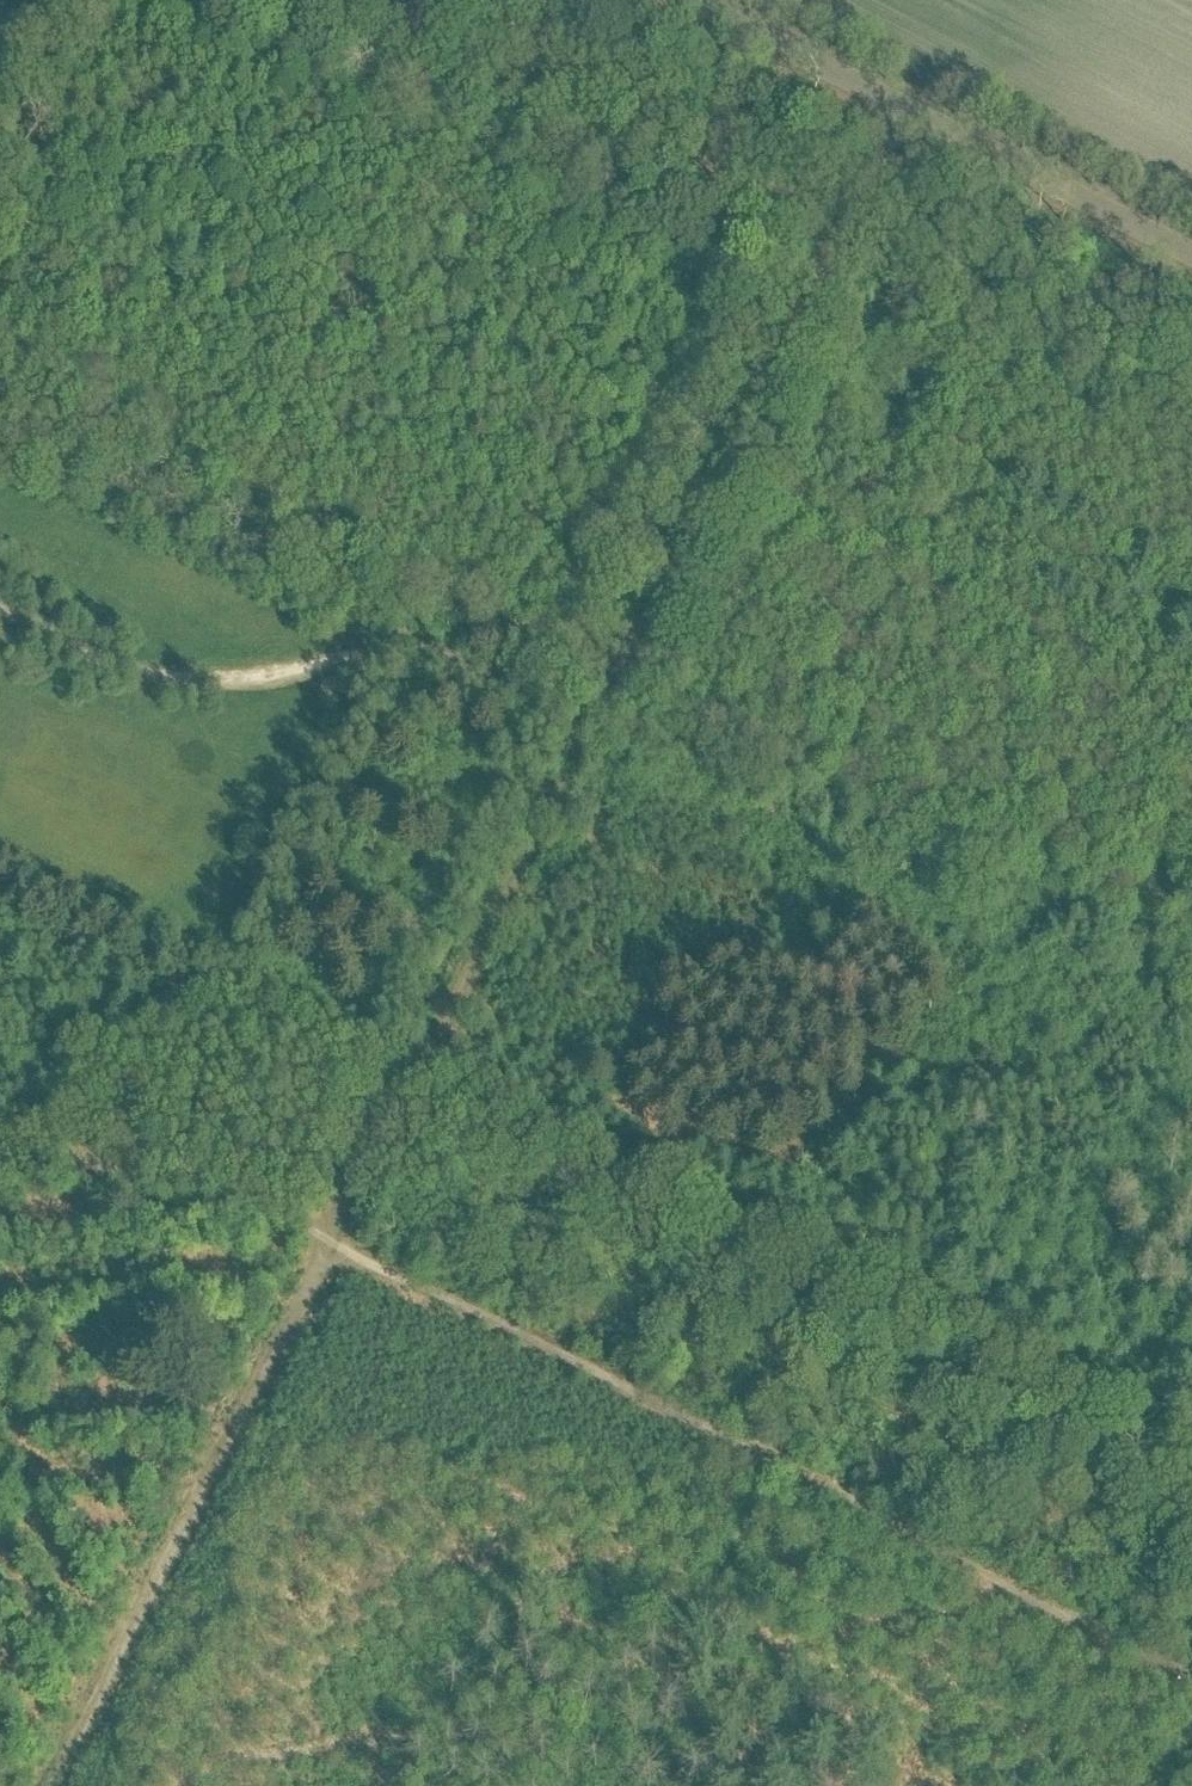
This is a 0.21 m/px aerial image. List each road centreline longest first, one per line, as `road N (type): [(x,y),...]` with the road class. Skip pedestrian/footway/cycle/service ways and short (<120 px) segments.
road 1 (track): [(1191,1684),(332,1241)]
road 2 (track): [(332,1241),(52,1785)]
road 3 (tertiary): [(1191,258),(684,0)]
road 4 (track): [(332,1241),(153,1167),(0,1161)]

